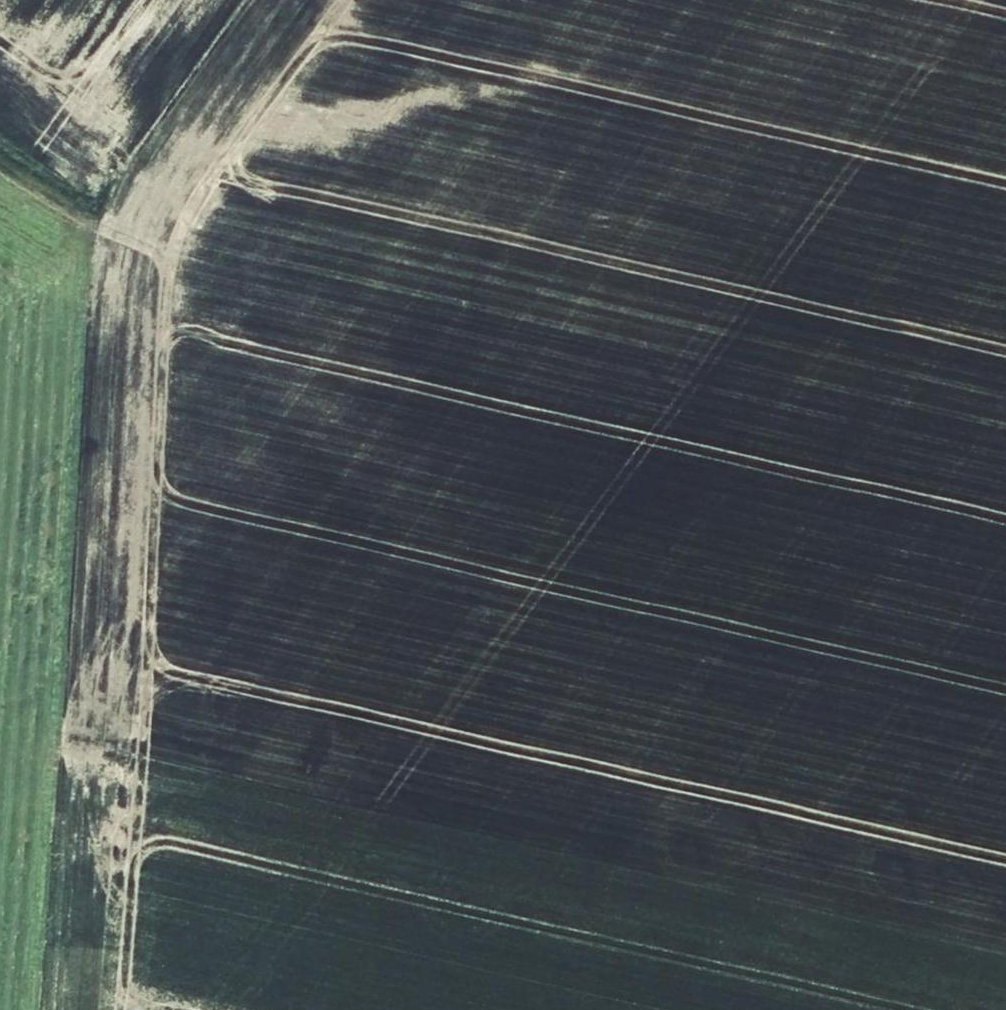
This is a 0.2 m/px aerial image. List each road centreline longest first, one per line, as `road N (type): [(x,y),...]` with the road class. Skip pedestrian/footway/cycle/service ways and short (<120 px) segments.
road 1 (track): [(0,154),(107,219)]

